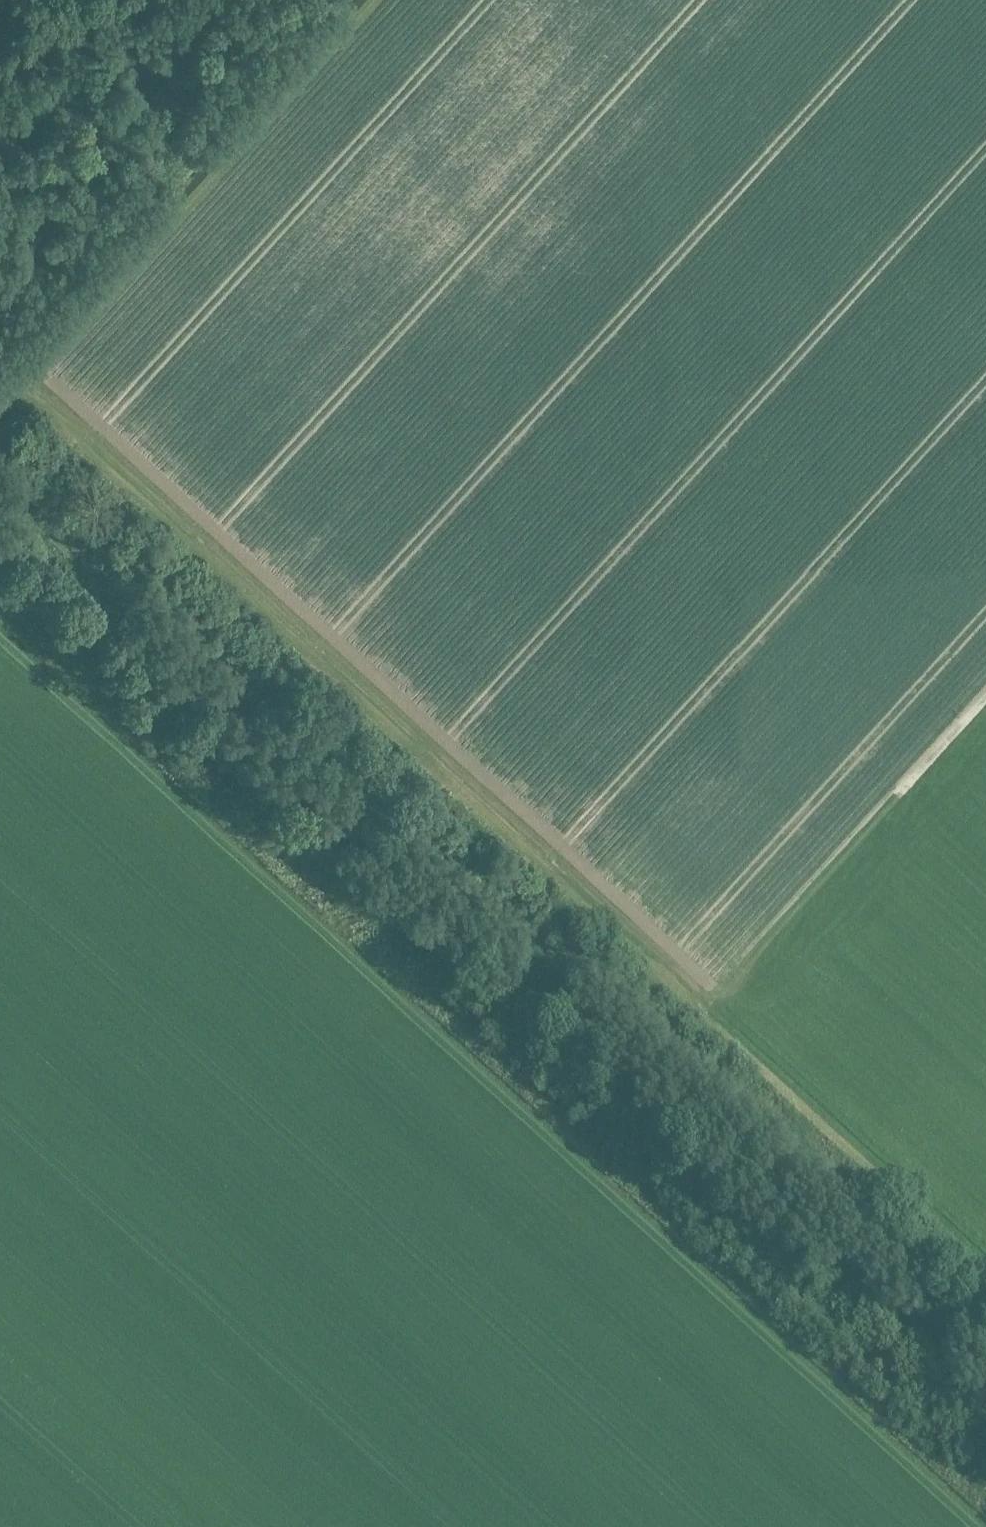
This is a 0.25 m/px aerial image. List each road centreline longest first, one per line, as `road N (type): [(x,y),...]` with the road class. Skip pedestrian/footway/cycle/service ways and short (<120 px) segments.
road 1 (track): [(985,1390),(0,490)]
road 2 (track): [(0,96),(168,0)]

